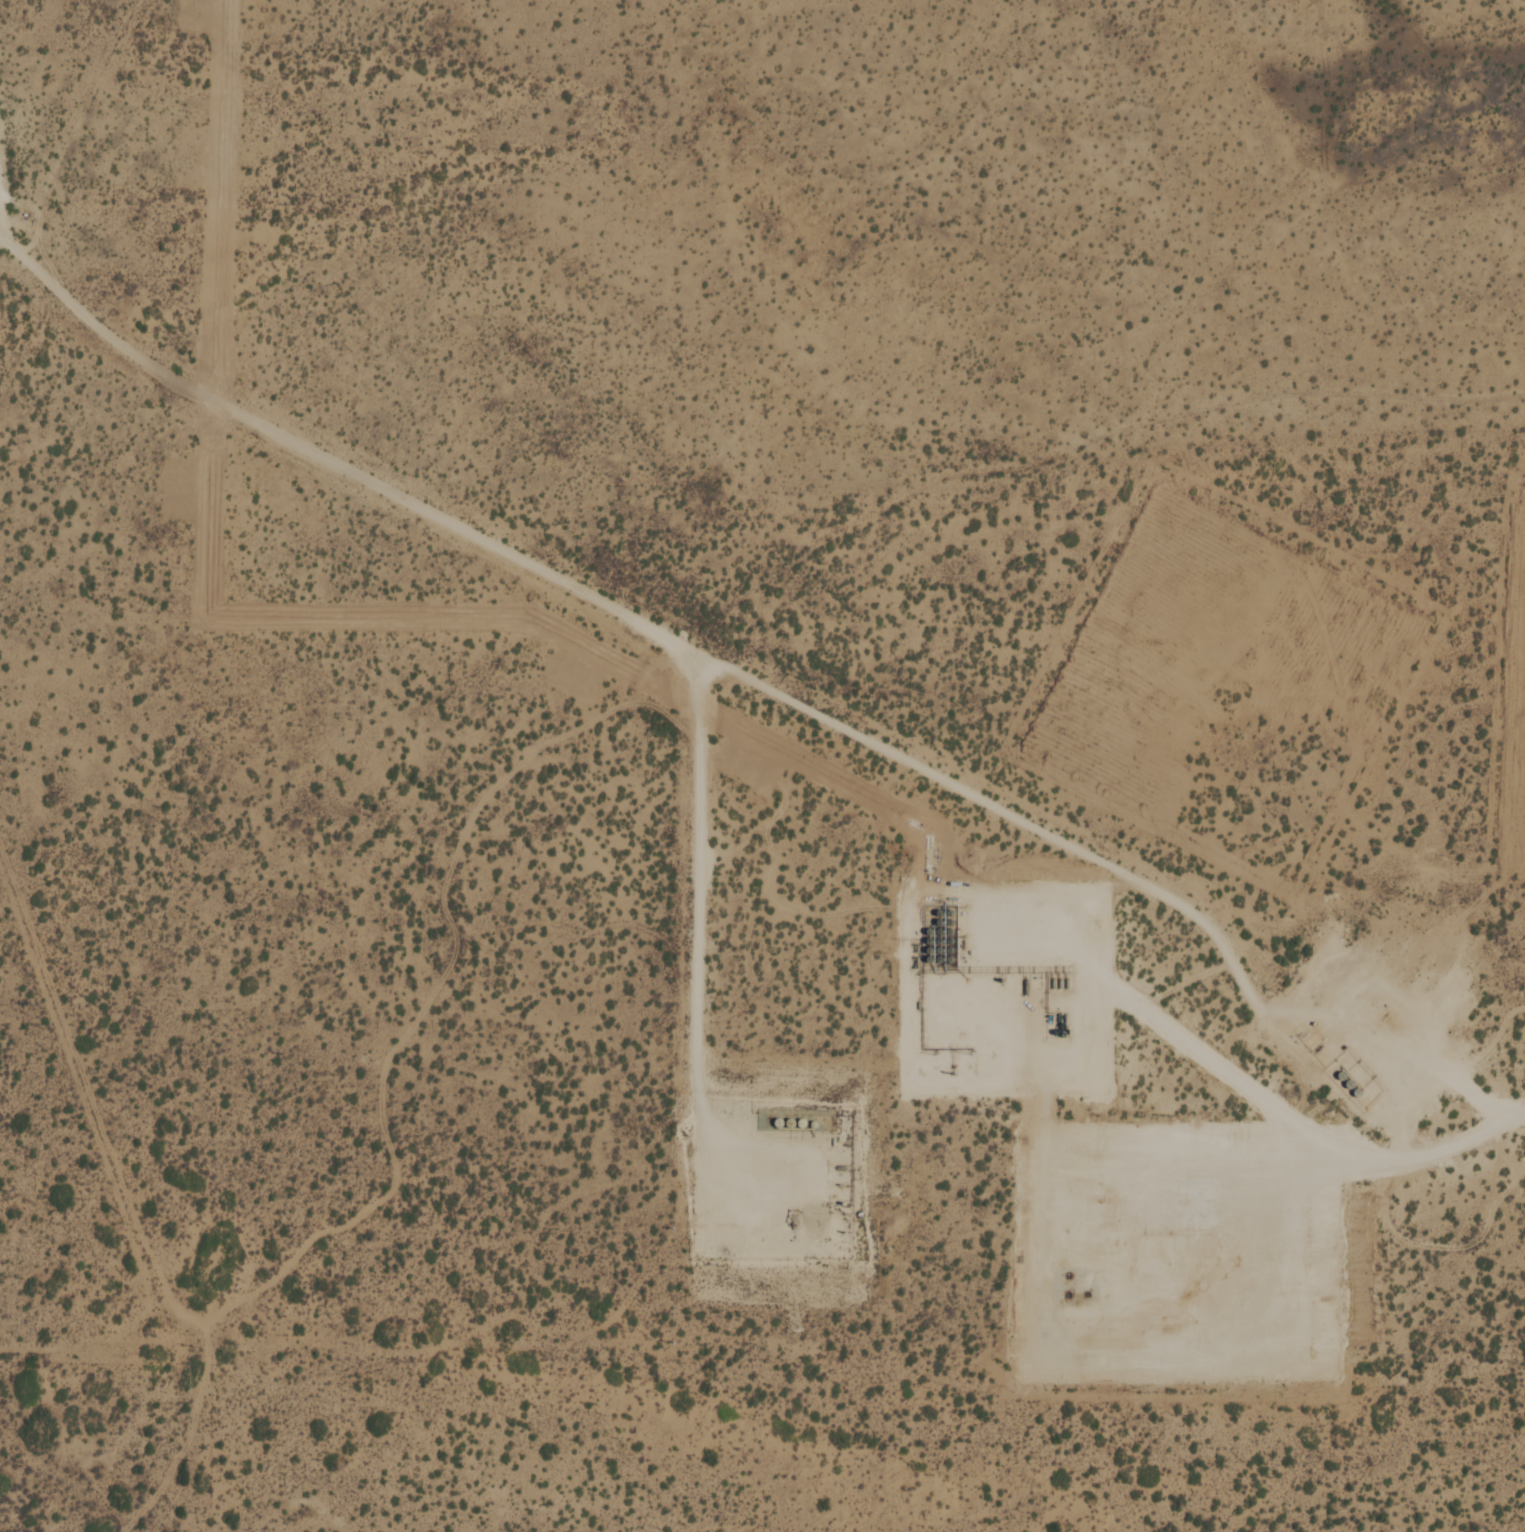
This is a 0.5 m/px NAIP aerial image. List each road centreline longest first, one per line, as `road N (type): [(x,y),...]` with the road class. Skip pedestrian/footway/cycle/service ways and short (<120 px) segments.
road 1 (residential): [(1524,1173),(1468,1247),(1404,1240),(1386,1217),(1386,1198),(1427,1082),(1402,1051),(1308,997),(1274,963),(1247,954),(1154,1001),(1117,1008),(1101,985),(1108,937),(1091,913),(1059,915),(983,964),(939,930),(892,909),(826,914),(791,907),(776,889),(769,837),(787,803),(781,783),(702,742),(650,703),(629,703),(534,754),(471,826),(444,895),(459,947),(395,1051),(384,1089),(385,1125),(401,1171),(397,1189),(347,1226),(319,1233),(282,1274),(219,1315),(160,1305),(105,1341),(0,1350)]

